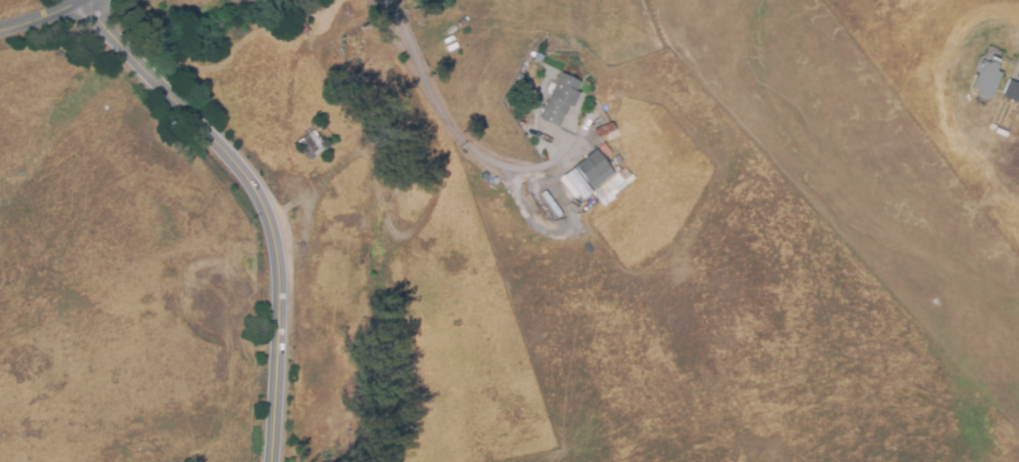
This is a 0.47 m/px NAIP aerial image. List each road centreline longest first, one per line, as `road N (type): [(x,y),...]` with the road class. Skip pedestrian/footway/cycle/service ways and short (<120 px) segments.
road 1 (tertiary): [(90,0),(244,179),(264,218),(274,280),(266,461)]

